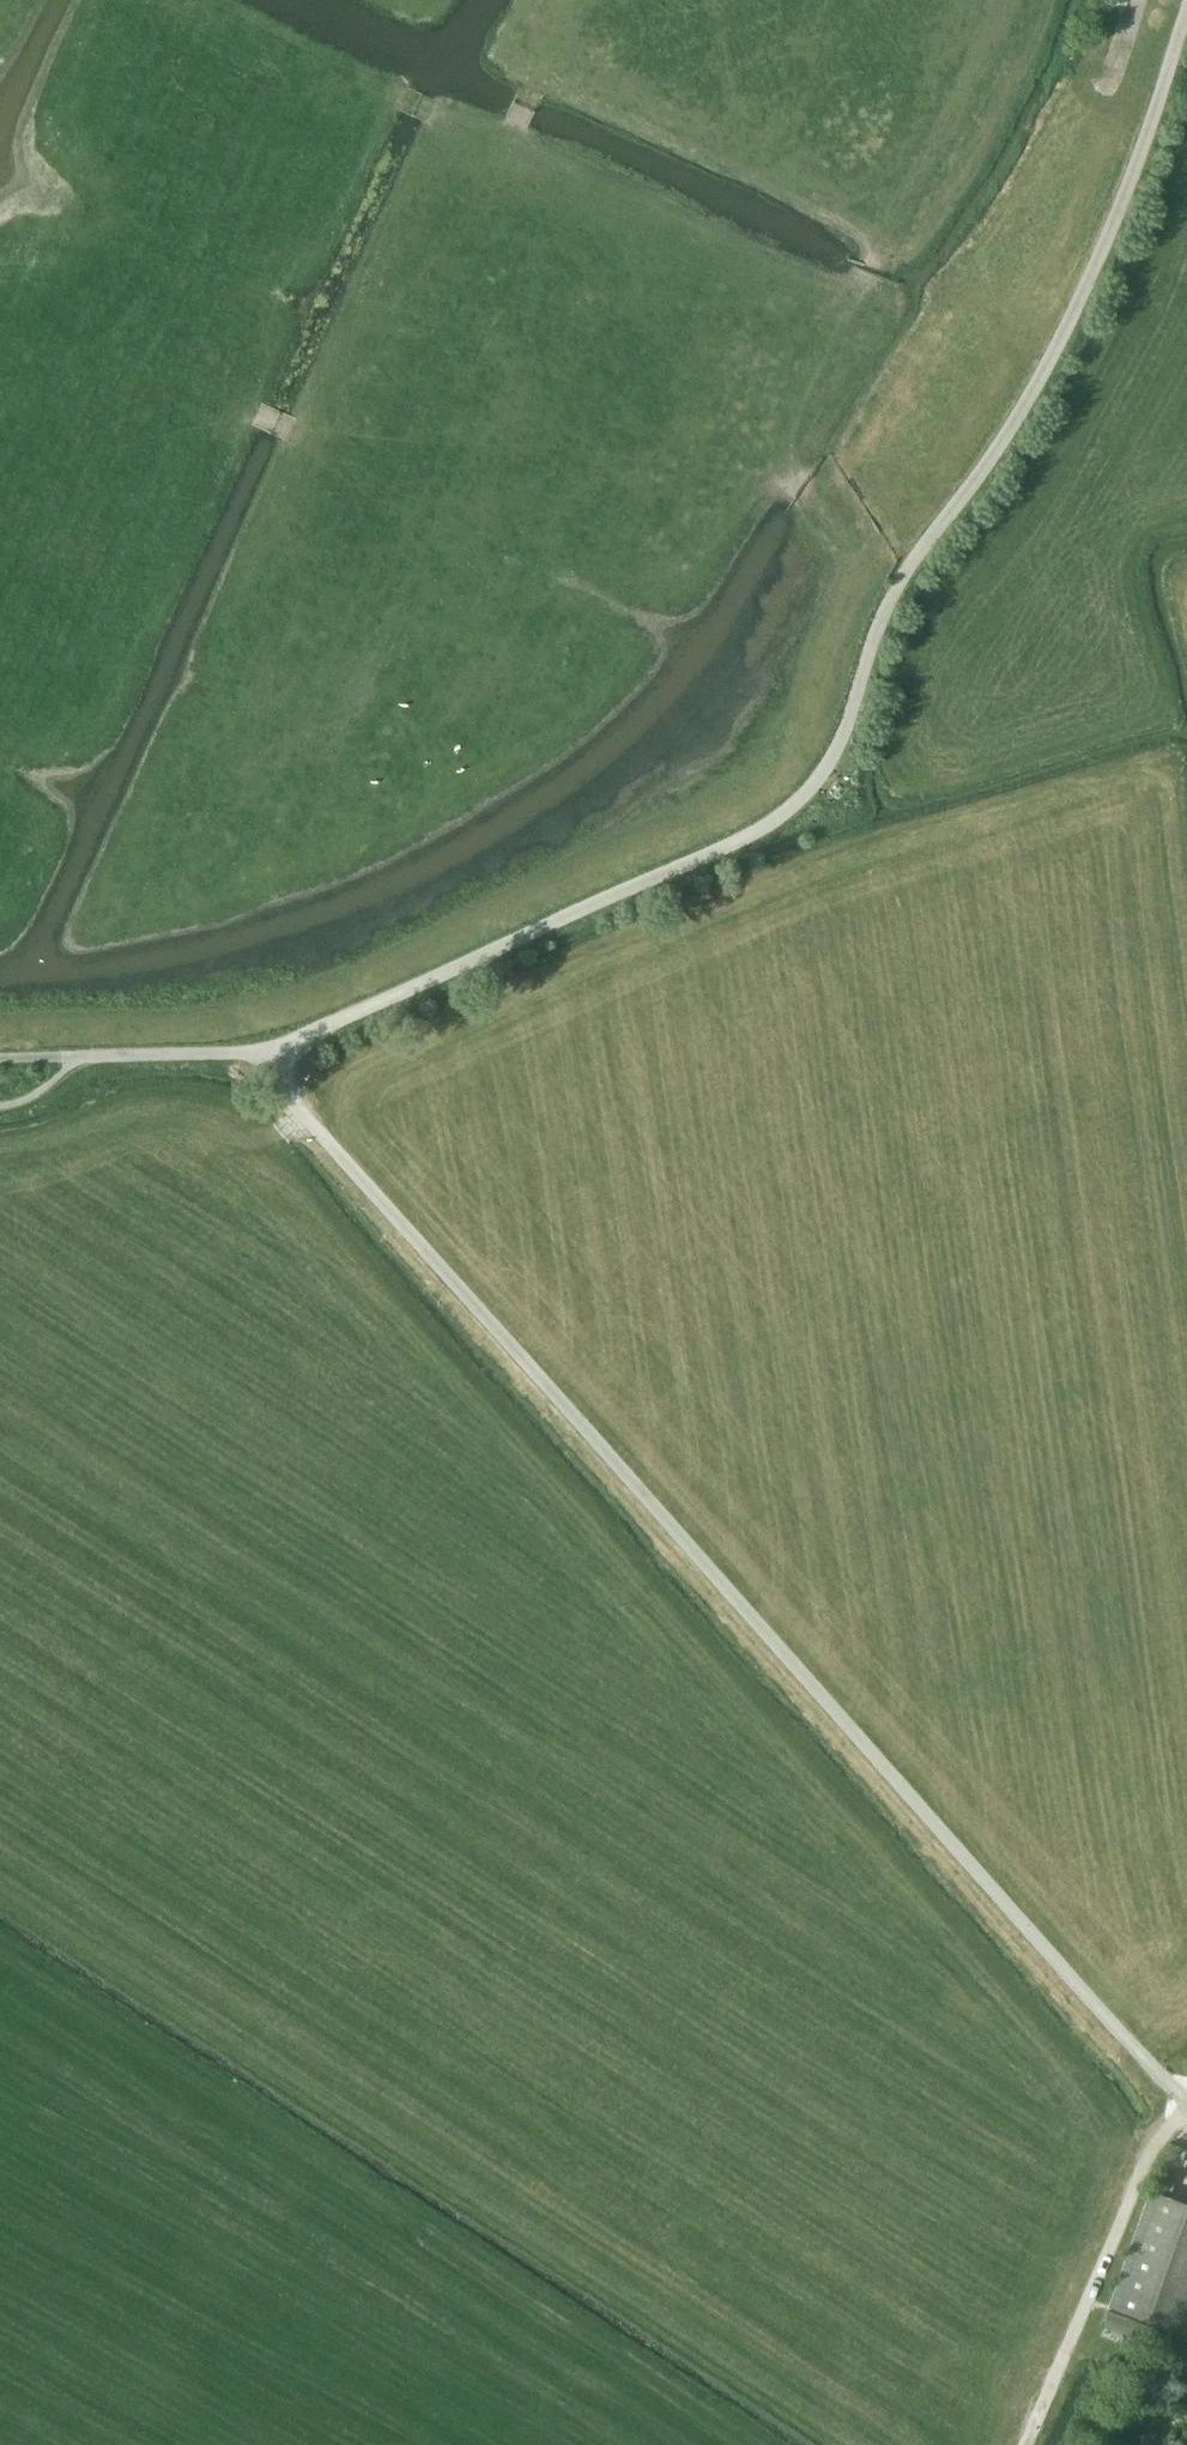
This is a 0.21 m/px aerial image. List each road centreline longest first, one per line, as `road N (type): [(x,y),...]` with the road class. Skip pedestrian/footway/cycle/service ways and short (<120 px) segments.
road 1 (unclassified): [(74,1059),(278,1055),(769,827),(812,790),(841,743),(901,576),(990,457),(1070,324),(1142,147),(1186,5)]

